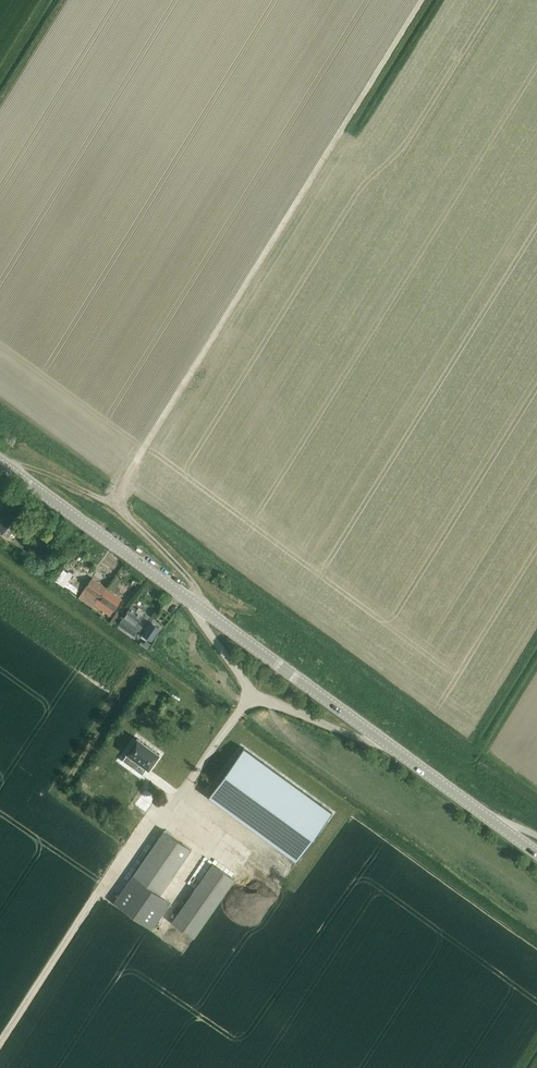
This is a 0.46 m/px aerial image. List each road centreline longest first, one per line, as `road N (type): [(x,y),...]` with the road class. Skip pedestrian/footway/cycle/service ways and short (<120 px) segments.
road 1 (tertiary): [(536,853),(0,463)]
road 2 (track): [(116,506),(134,464),(421,0)]
road 3 (track): [(197,605),(191,580),(116,506),(21,465),(6,467)]

